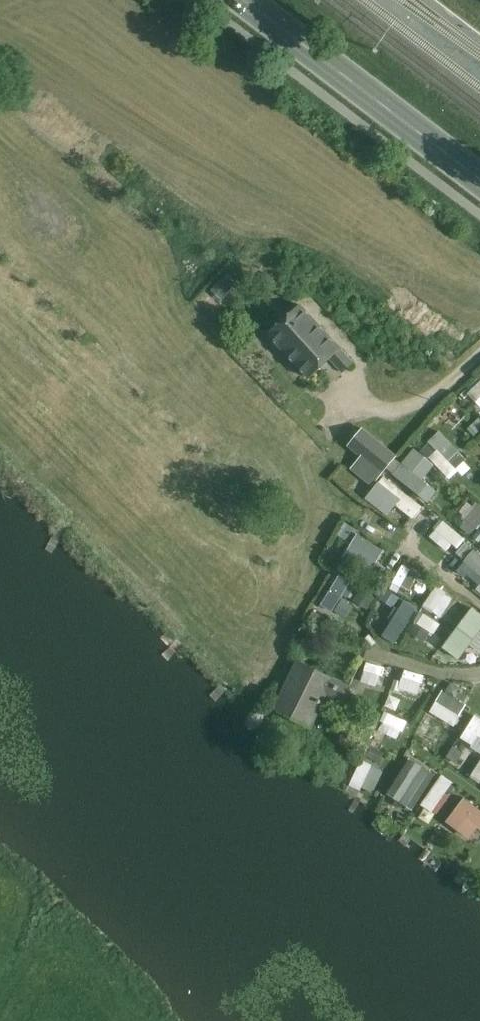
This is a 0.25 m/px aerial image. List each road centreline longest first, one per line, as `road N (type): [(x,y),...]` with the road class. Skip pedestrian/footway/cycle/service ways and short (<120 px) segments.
road 1 (secondary): [(479,179),(245,0)]

